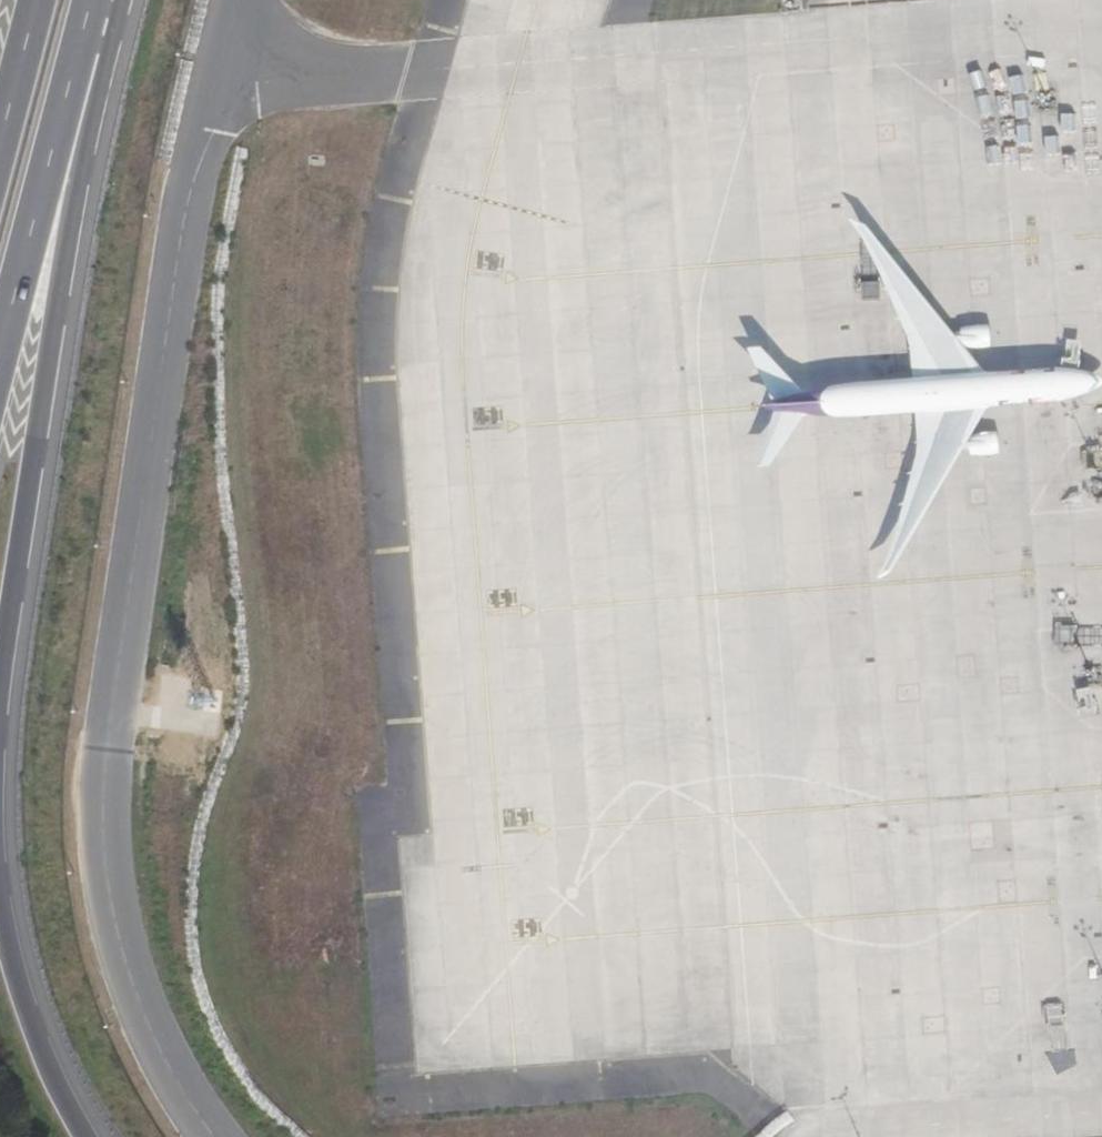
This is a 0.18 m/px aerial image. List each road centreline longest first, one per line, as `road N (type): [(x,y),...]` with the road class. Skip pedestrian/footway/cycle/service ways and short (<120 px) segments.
road 1 (primary): [(0,694),(102,77),(82,31)]
road 2 (primary): [(0,359),(82,31)]
road 3 (primary): [(94,1136),(57,1070),(10,933),(0,869)]
road 4 (primary): [(37,0),(0,144)]

